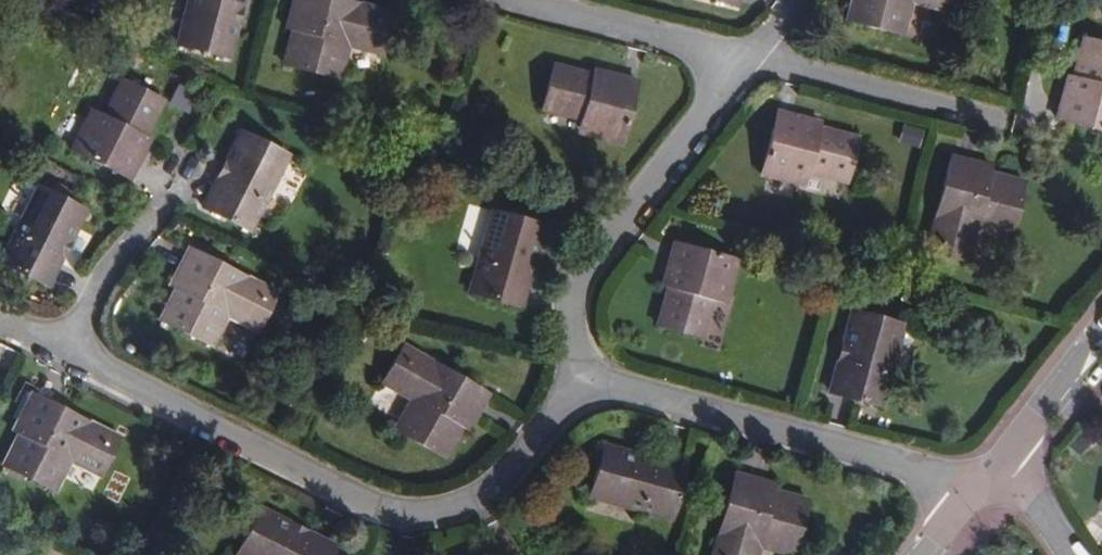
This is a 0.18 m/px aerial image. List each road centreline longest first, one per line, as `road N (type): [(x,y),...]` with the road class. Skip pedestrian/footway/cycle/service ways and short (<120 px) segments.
road 1 (residential): [(581,380),(501,475),(453,508),(412,516),(363,506),(65,358)]
road 2 (residential): [(966,505),(920,472),(581,380)]
road 3 (residential): [(581,380),(572,306),(583,273),(750,61)]
road 4 (residential): [(750,61),(1010,123)]
road 5 (residential): [(514,0),(750,61)]
road 6 (residential): [(65,358),(87,291),(159,203)]
road 7 (tertiary): [(1101,328),(990,473)]

